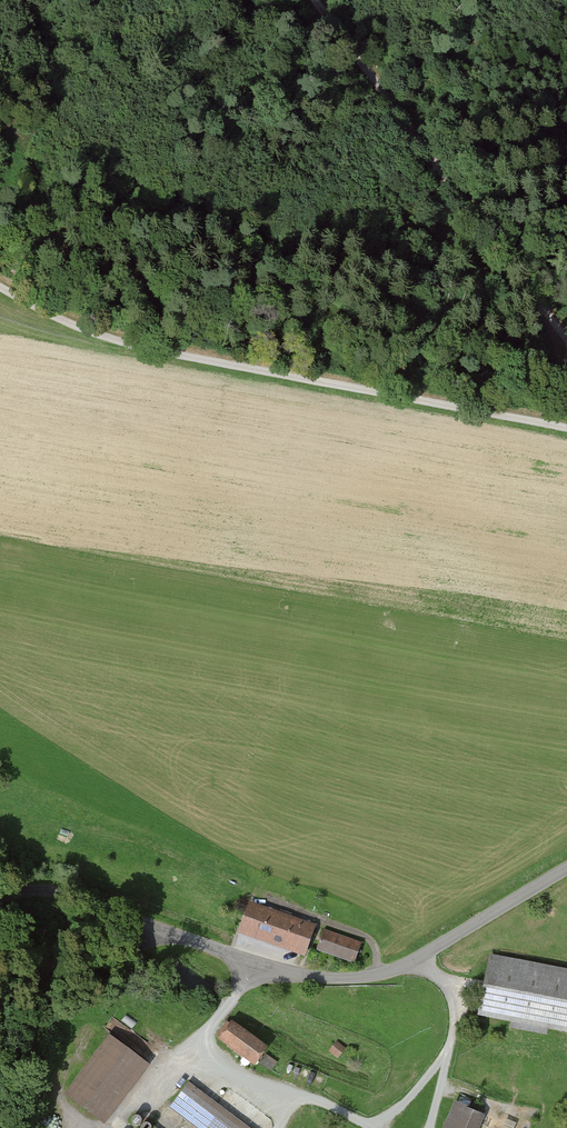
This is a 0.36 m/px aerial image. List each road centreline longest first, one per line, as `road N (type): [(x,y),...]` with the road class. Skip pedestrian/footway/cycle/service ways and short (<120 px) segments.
road 1 (track): [(566,431),(124,345),(0,288)]
road 2 (unclassified): [(175,935),(309,978),(380,976),(418,962),(566,869)]
road 3 (track): [(566,339),(315,0)]
road 4 (track): [(252,964),(198,1050),(274,1096),(313,1098),(374,1127)]
road 5 (track): [(377,83),(476,17),(566,1)]
road 6 (unclassified): [(0,896),(48,889),(175,935)]
road 7 (track): [(418,962),(455,999),(431,1127)]
road 8 (unclassified): [(0,980),(175,935)]

